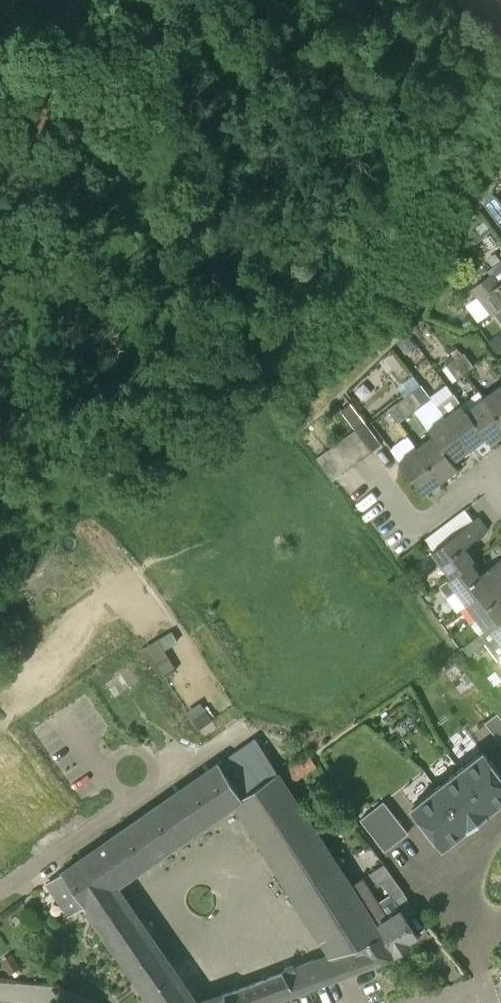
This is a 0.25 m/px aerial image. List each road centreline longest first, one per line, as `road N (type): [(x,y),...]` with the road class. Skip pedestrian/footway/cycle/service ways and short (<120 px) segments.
road 1 (residential): [(500,498),(479,485),(426,524),(407,519),(380,484),(350,507)]

